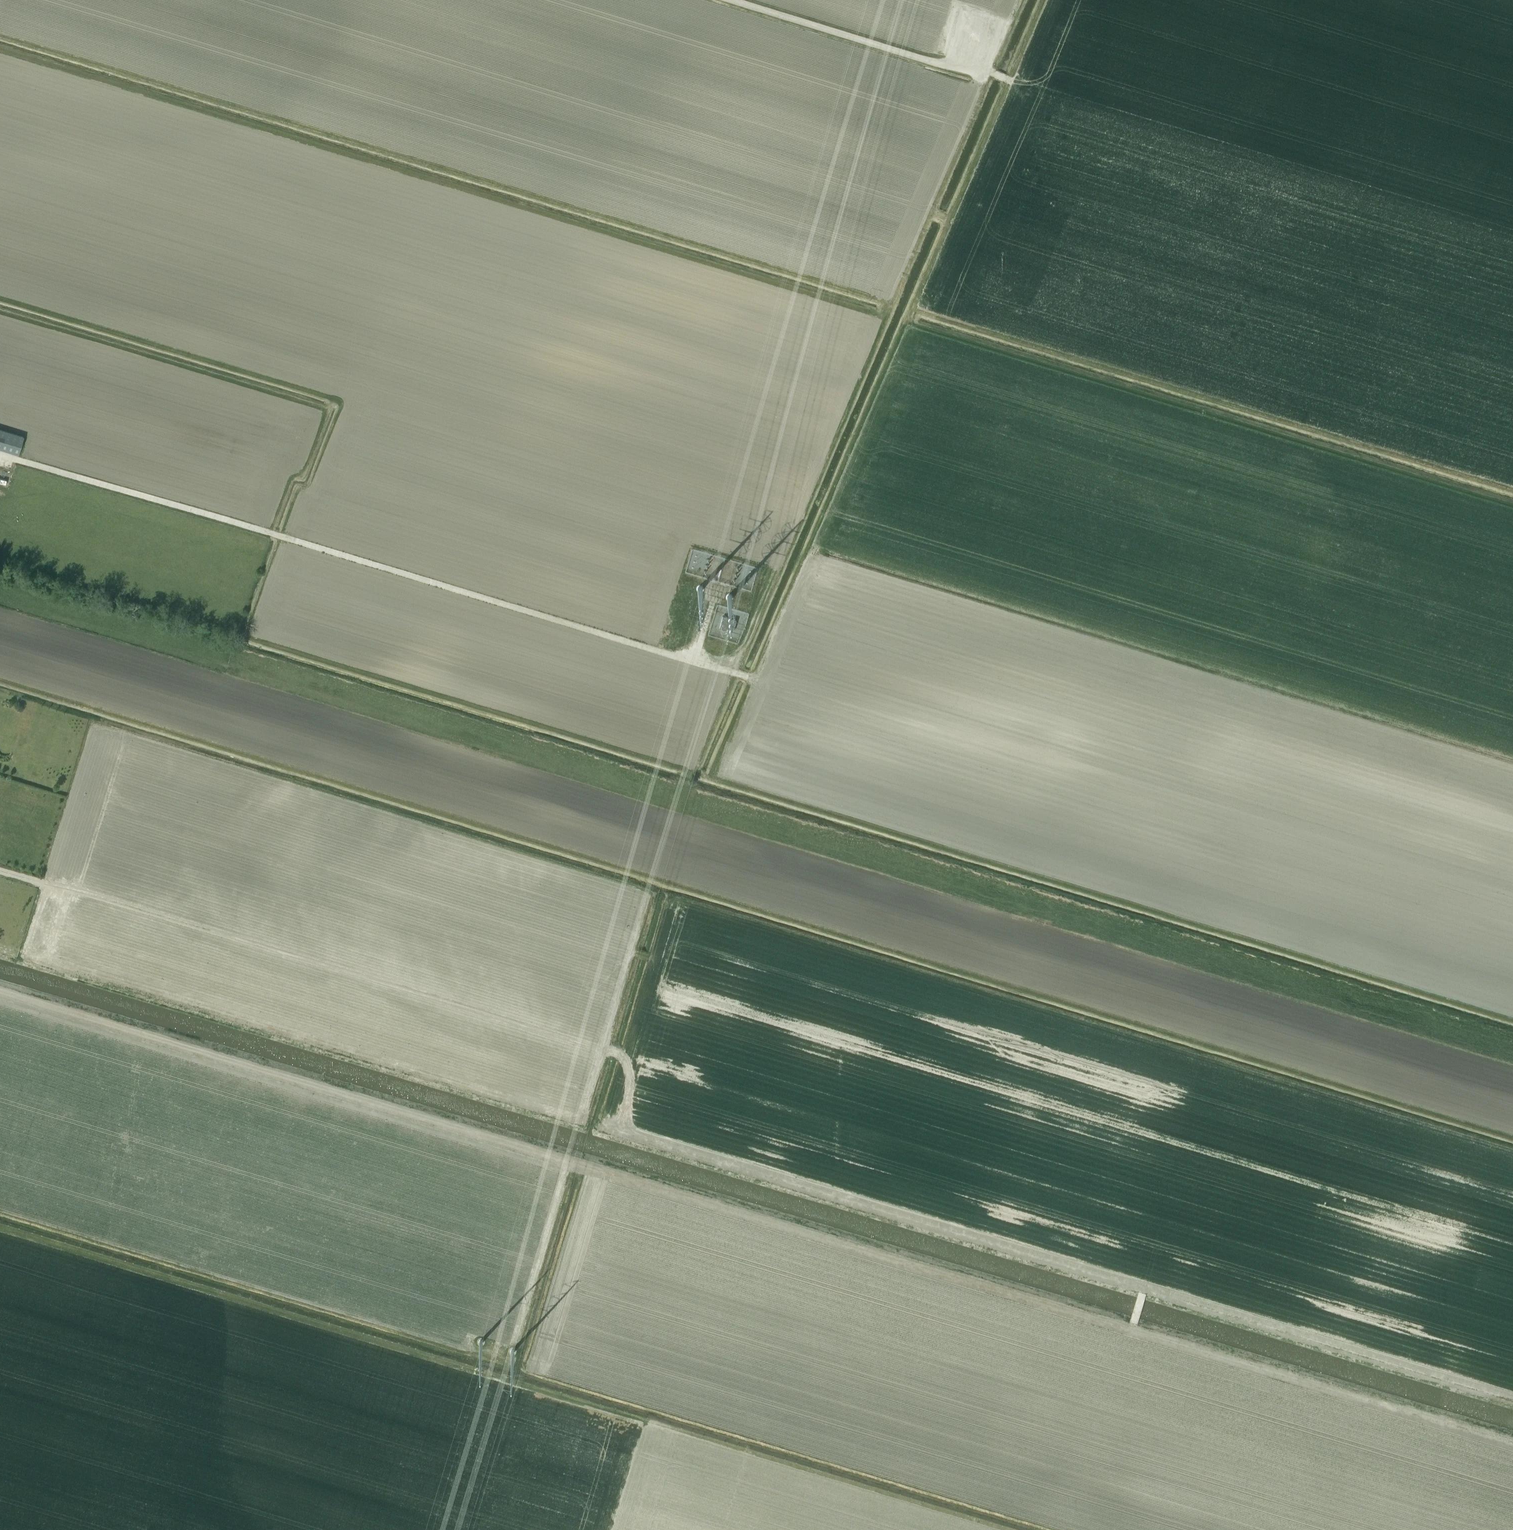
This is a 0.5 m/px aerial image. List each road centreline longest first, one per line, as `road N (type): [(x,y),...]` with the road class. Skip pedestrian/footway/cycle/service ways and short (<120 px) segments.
road 1 (track): [(738,675),(0,455)]
road 2 (track): [(985,76),(734,0)]

